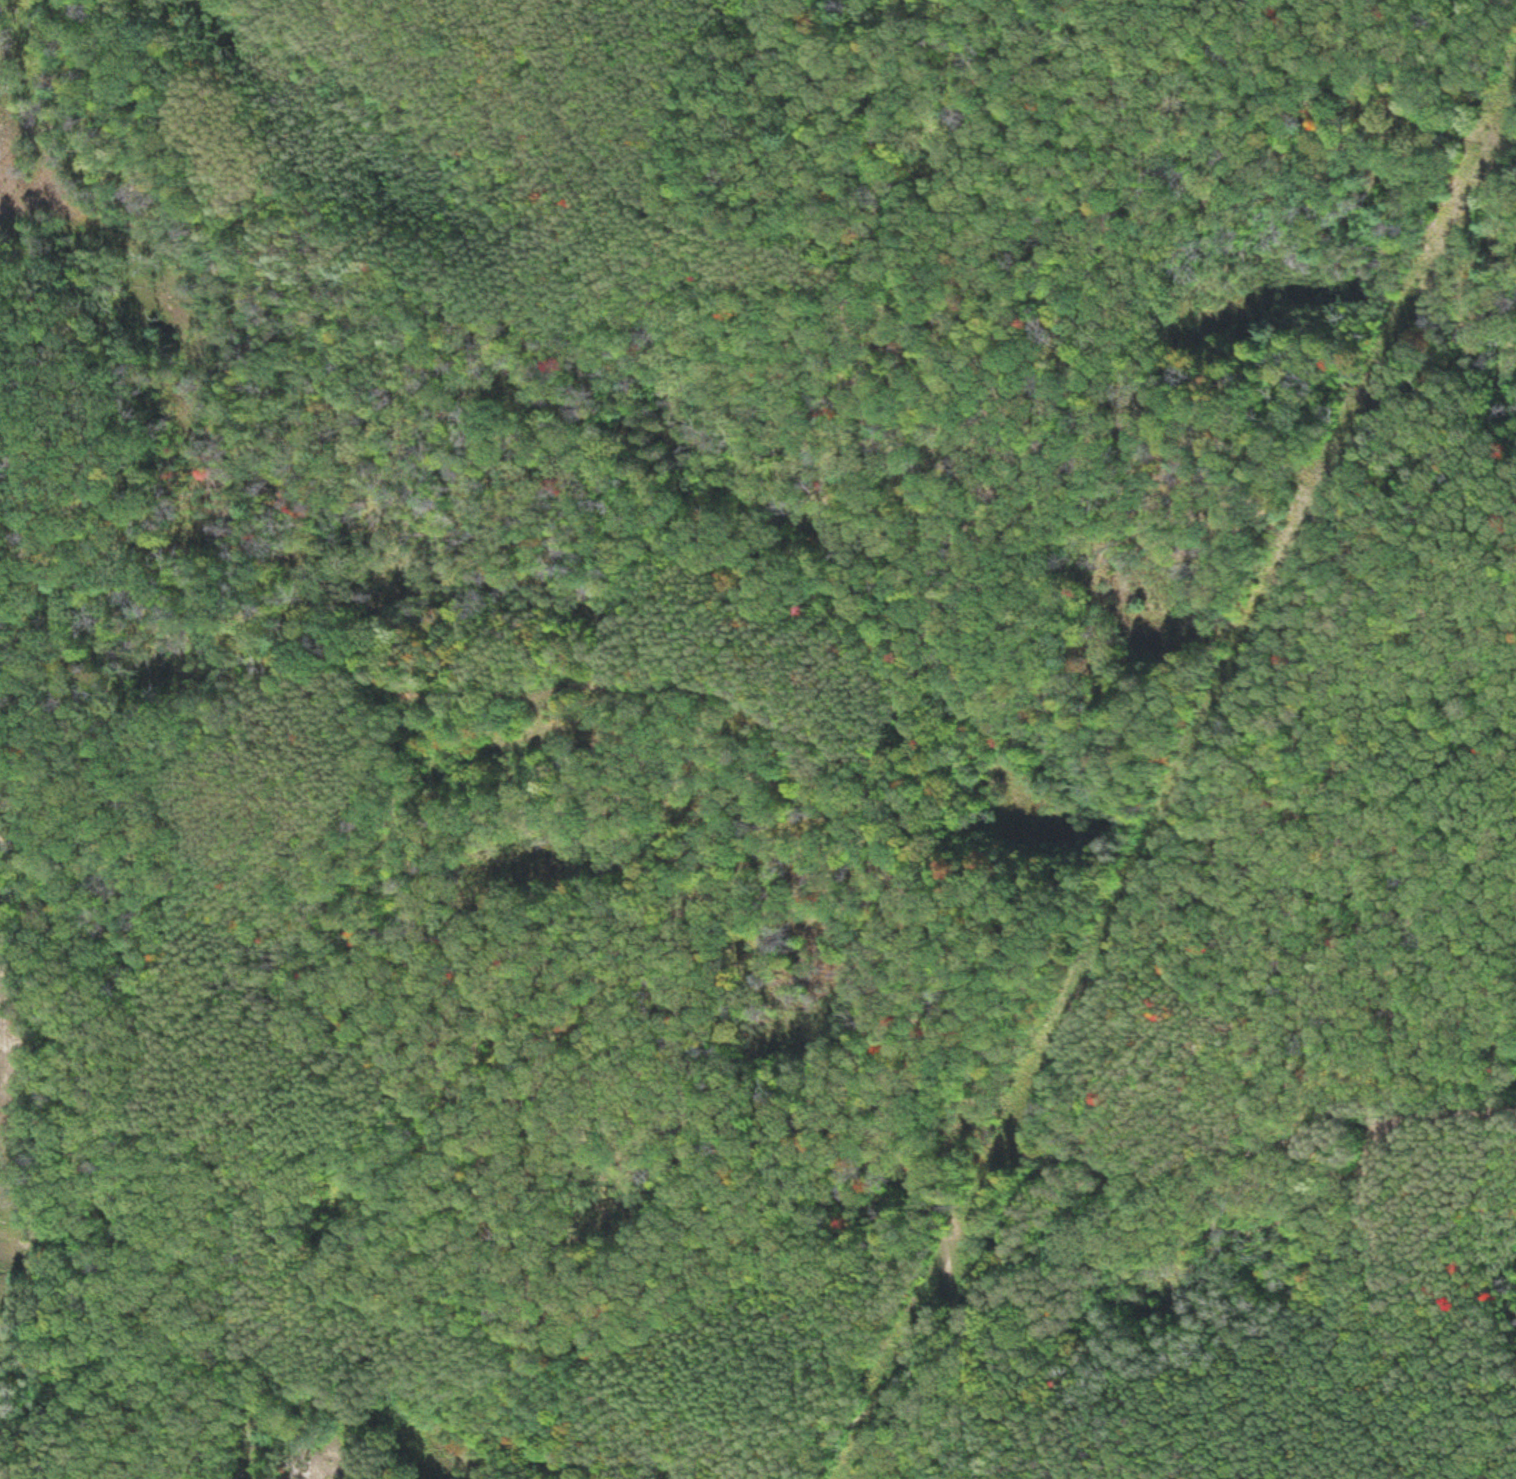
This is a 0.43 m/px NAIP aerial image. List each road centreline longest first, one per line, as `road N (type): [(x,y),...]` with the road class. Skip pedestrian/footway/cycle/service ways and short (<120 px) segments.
road 1 (track): [(784,1478),(1035,1271),(1137,1202),(1244,1148),(1410,1116),(1515,1121)]
road 2 (track): [(1390,1478),(1387,1329),(1368,1195),(1384,1120)]

